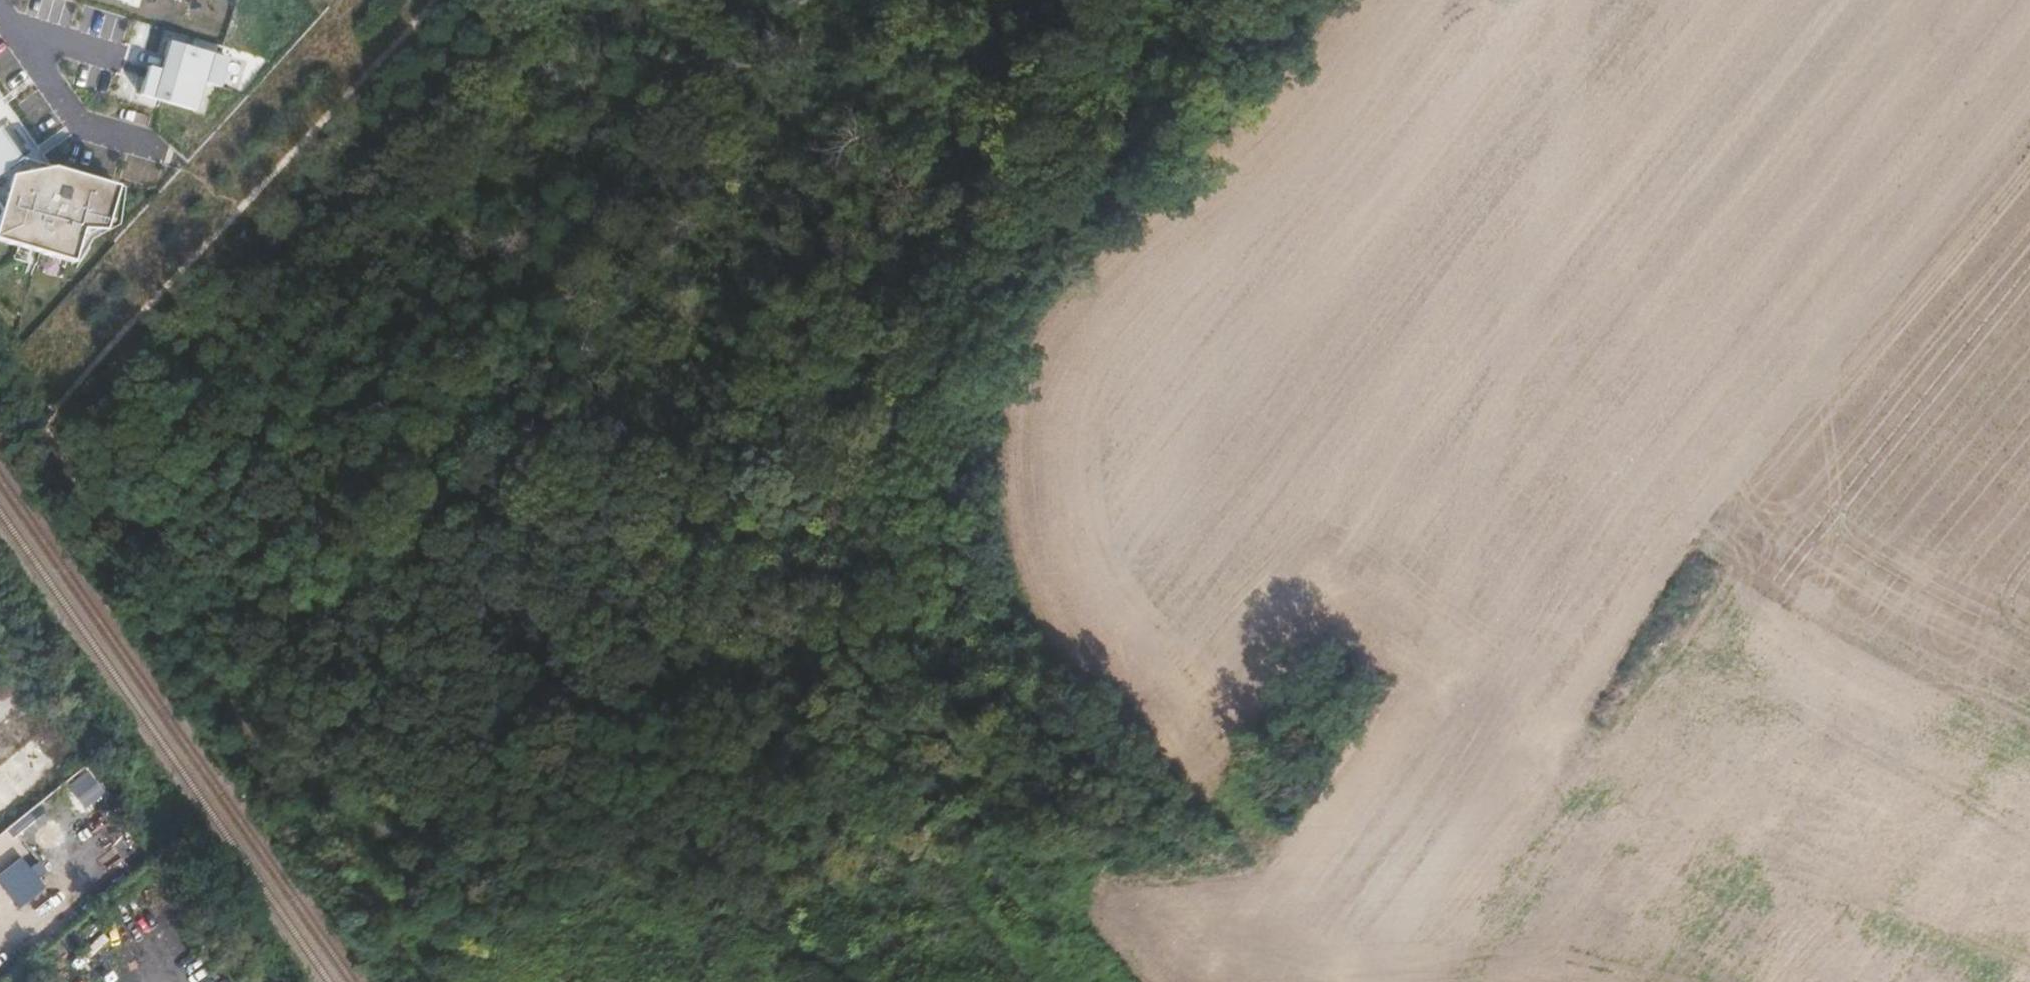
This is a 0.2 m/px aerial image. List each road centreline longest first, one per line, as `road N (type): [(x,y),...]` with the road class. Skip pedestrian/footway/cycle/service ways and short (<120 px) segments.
road 1 (track): [(447,981),(44,423)]

